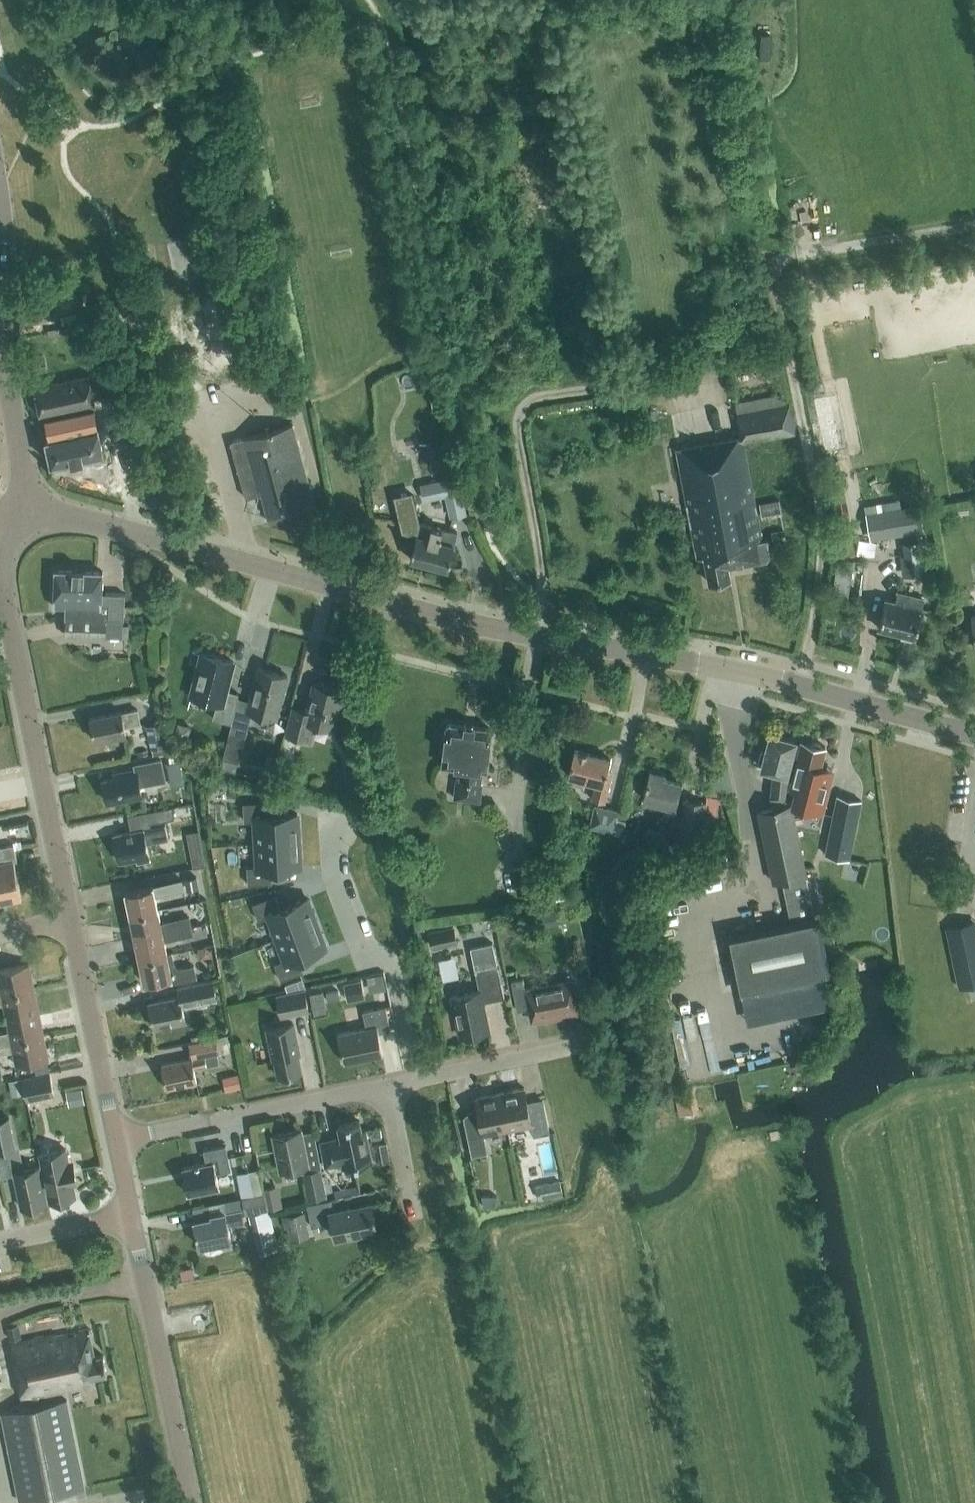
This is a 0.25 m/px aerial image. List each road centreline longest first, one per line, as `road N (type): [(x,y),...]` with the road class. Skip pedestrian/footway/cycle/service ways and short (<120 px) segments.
road 1 (tertiary): [(974,734),(749,676),(363,596),(58,513),(10,521)]
road 2 (tertiary): [(71,919),(0,578)]
road 3 (tertiary): [(192,1502),(132,1212)]
road 4 (residential): [(119,1141),(393,1086)]
road 5 (tertiary): [(119,1141),(71,919)]
road 6 (residential): [(393,1086),(586,1048)]
road 7 (tertiary): [(0,338),(20,457),(10,521)]
road 8 (residential): [(132,1212),(0,1241)]
road 9 (residential): [(418,1213),(393,1086)]

